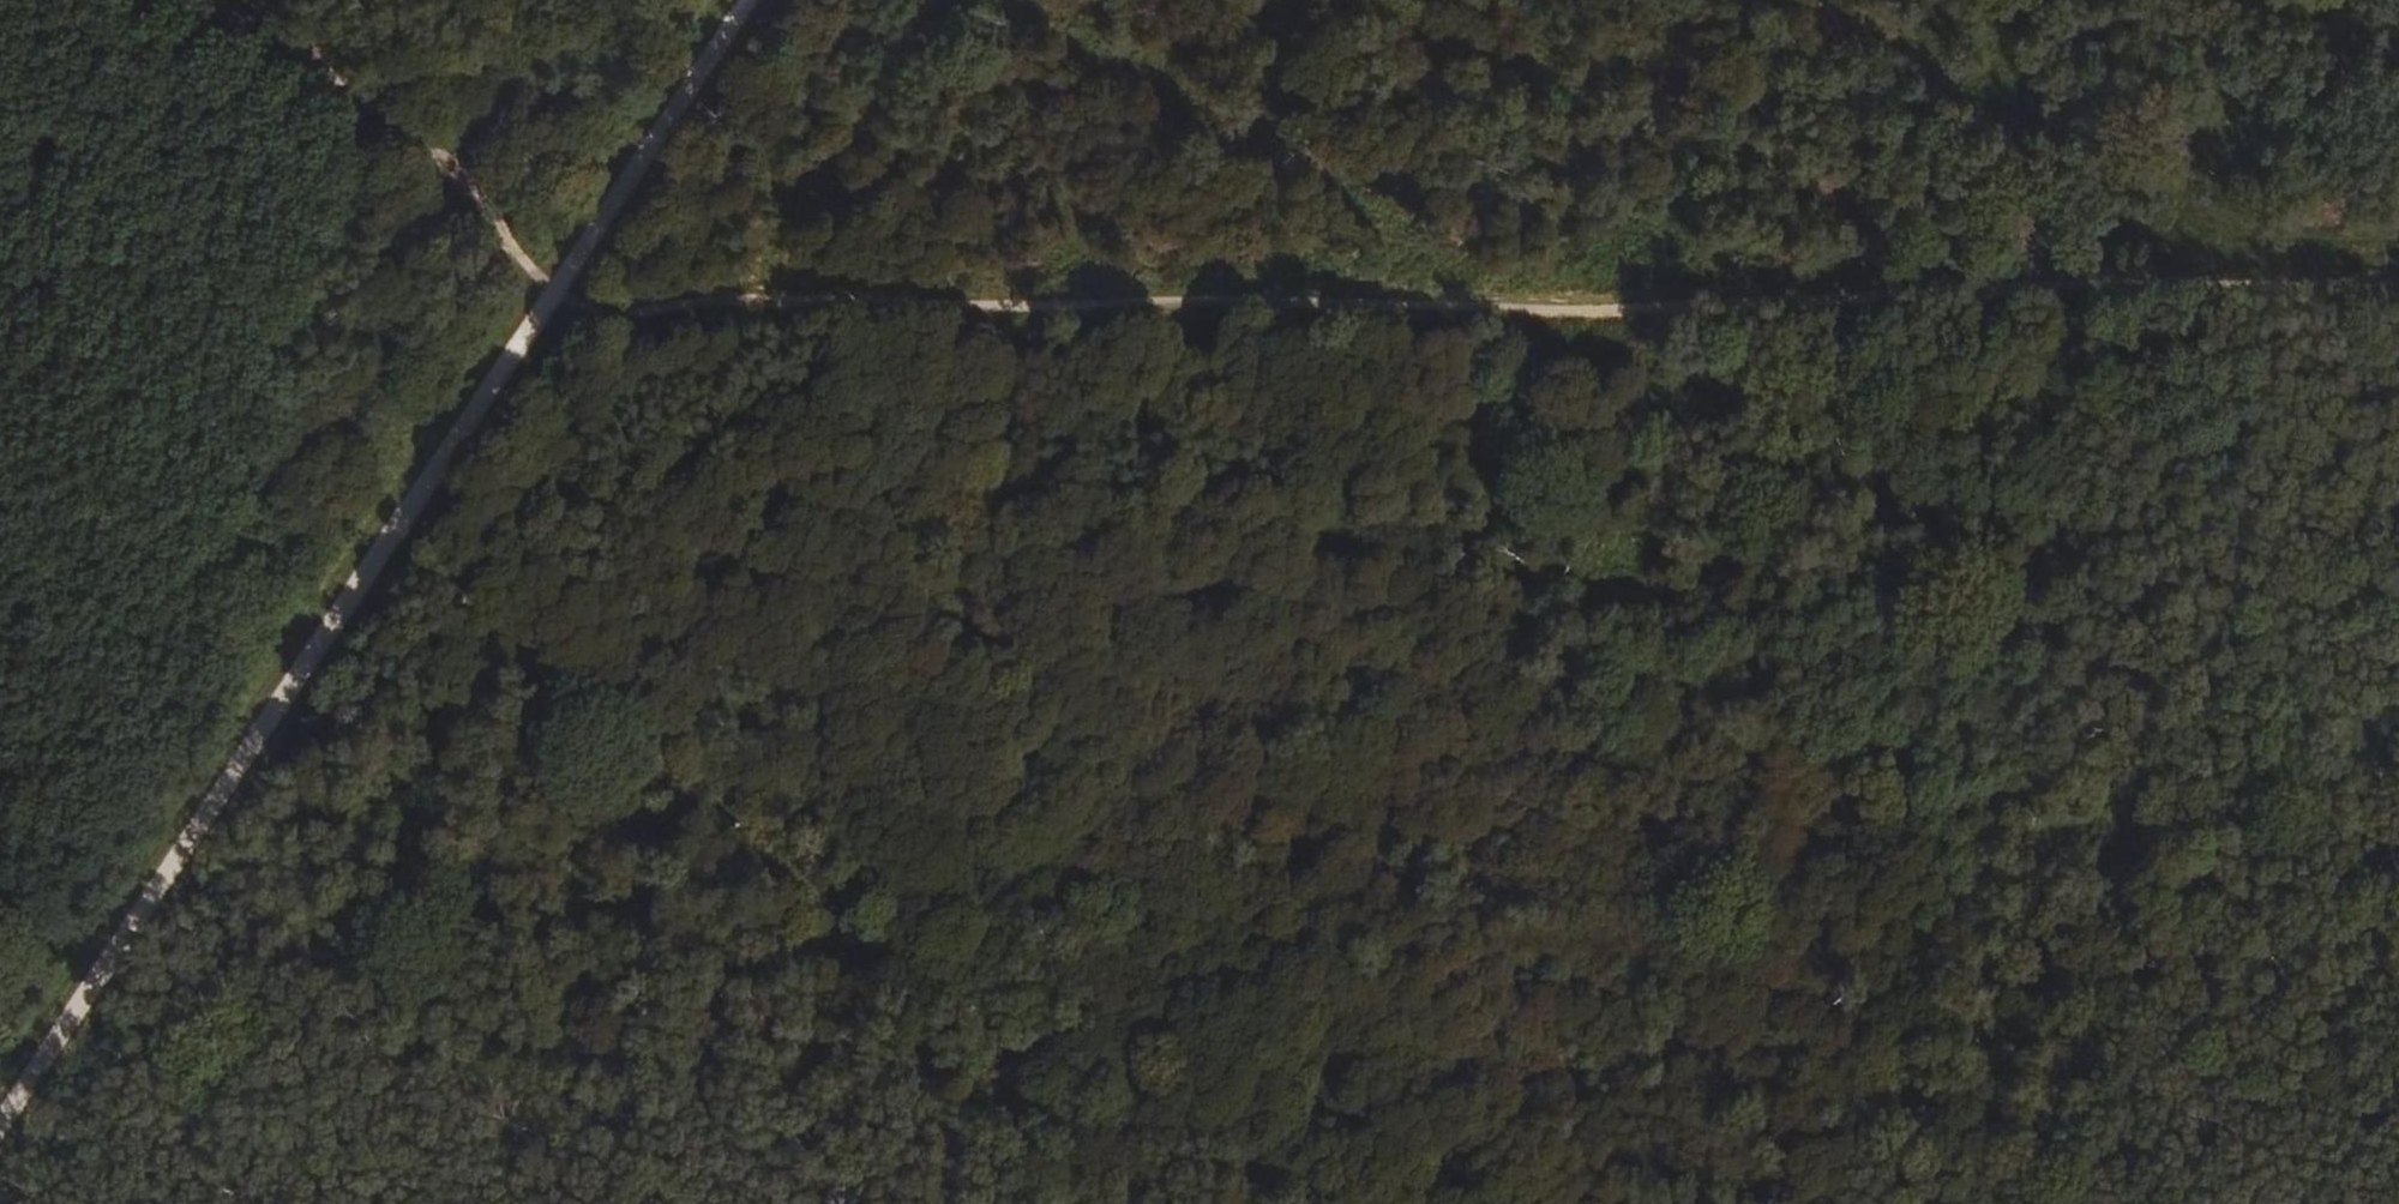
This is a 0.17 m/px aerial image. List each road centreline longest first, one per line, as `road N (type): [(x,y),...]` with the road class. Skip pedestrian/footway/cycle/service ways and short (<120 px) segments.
road 1 (track): [(755,0),(0,1126)]

